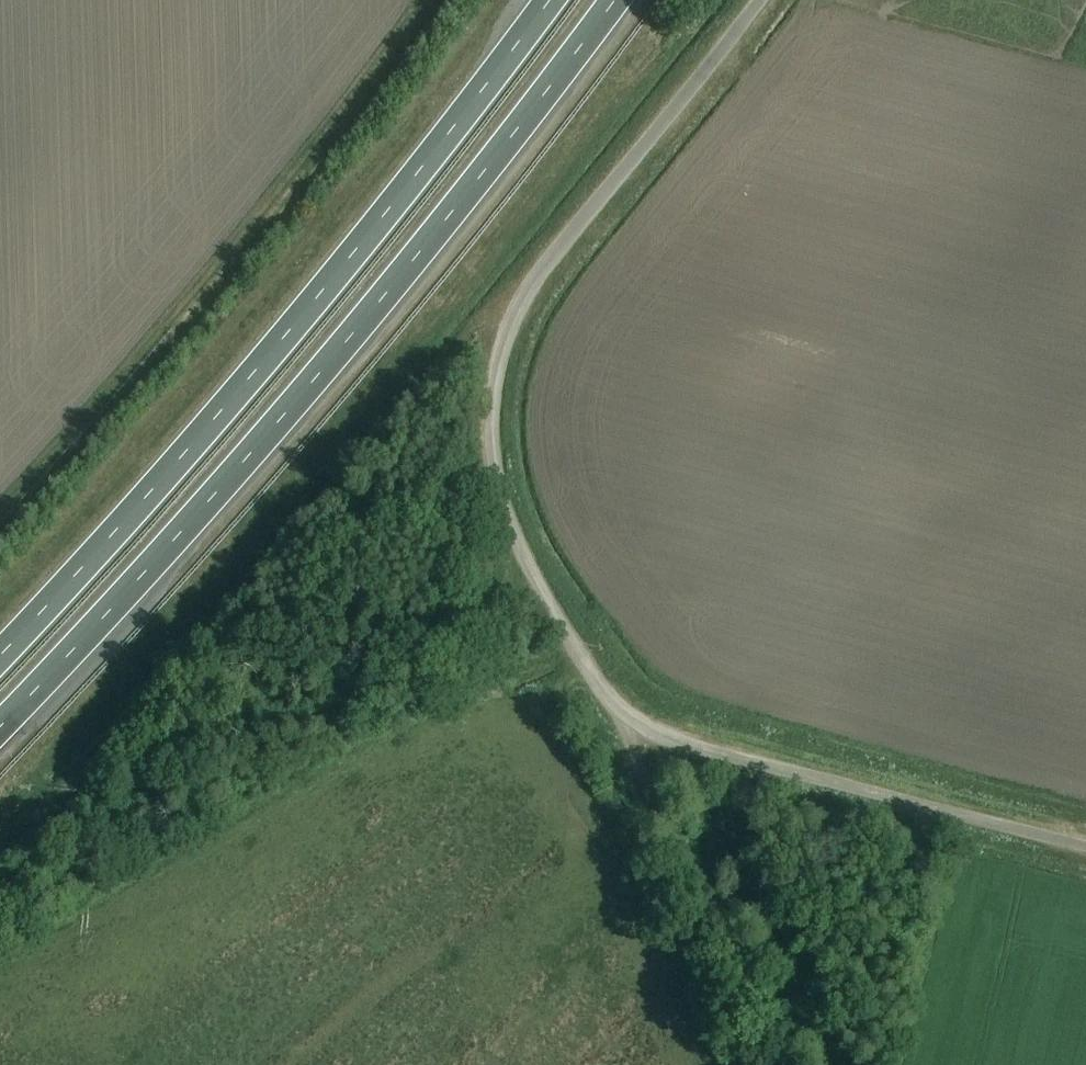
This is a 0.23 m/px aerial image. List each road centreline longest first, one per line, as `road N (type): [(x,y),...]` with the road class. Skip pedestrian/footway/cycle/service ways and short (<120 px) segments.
road 1 (unclassified): [(1085,847),(631,722),(592,680),(502,503),(492,399),(525,295),(760,0)]
road 2 (trunk): [(0,729),(367,319),(612,0)]
road 3 (trunk): [(548,0),(319,299),(0,654)]
road 4 (track): [(420,0),(0,489)]
road 5 (track): [(631,722),(654,796),(786,1064)]

